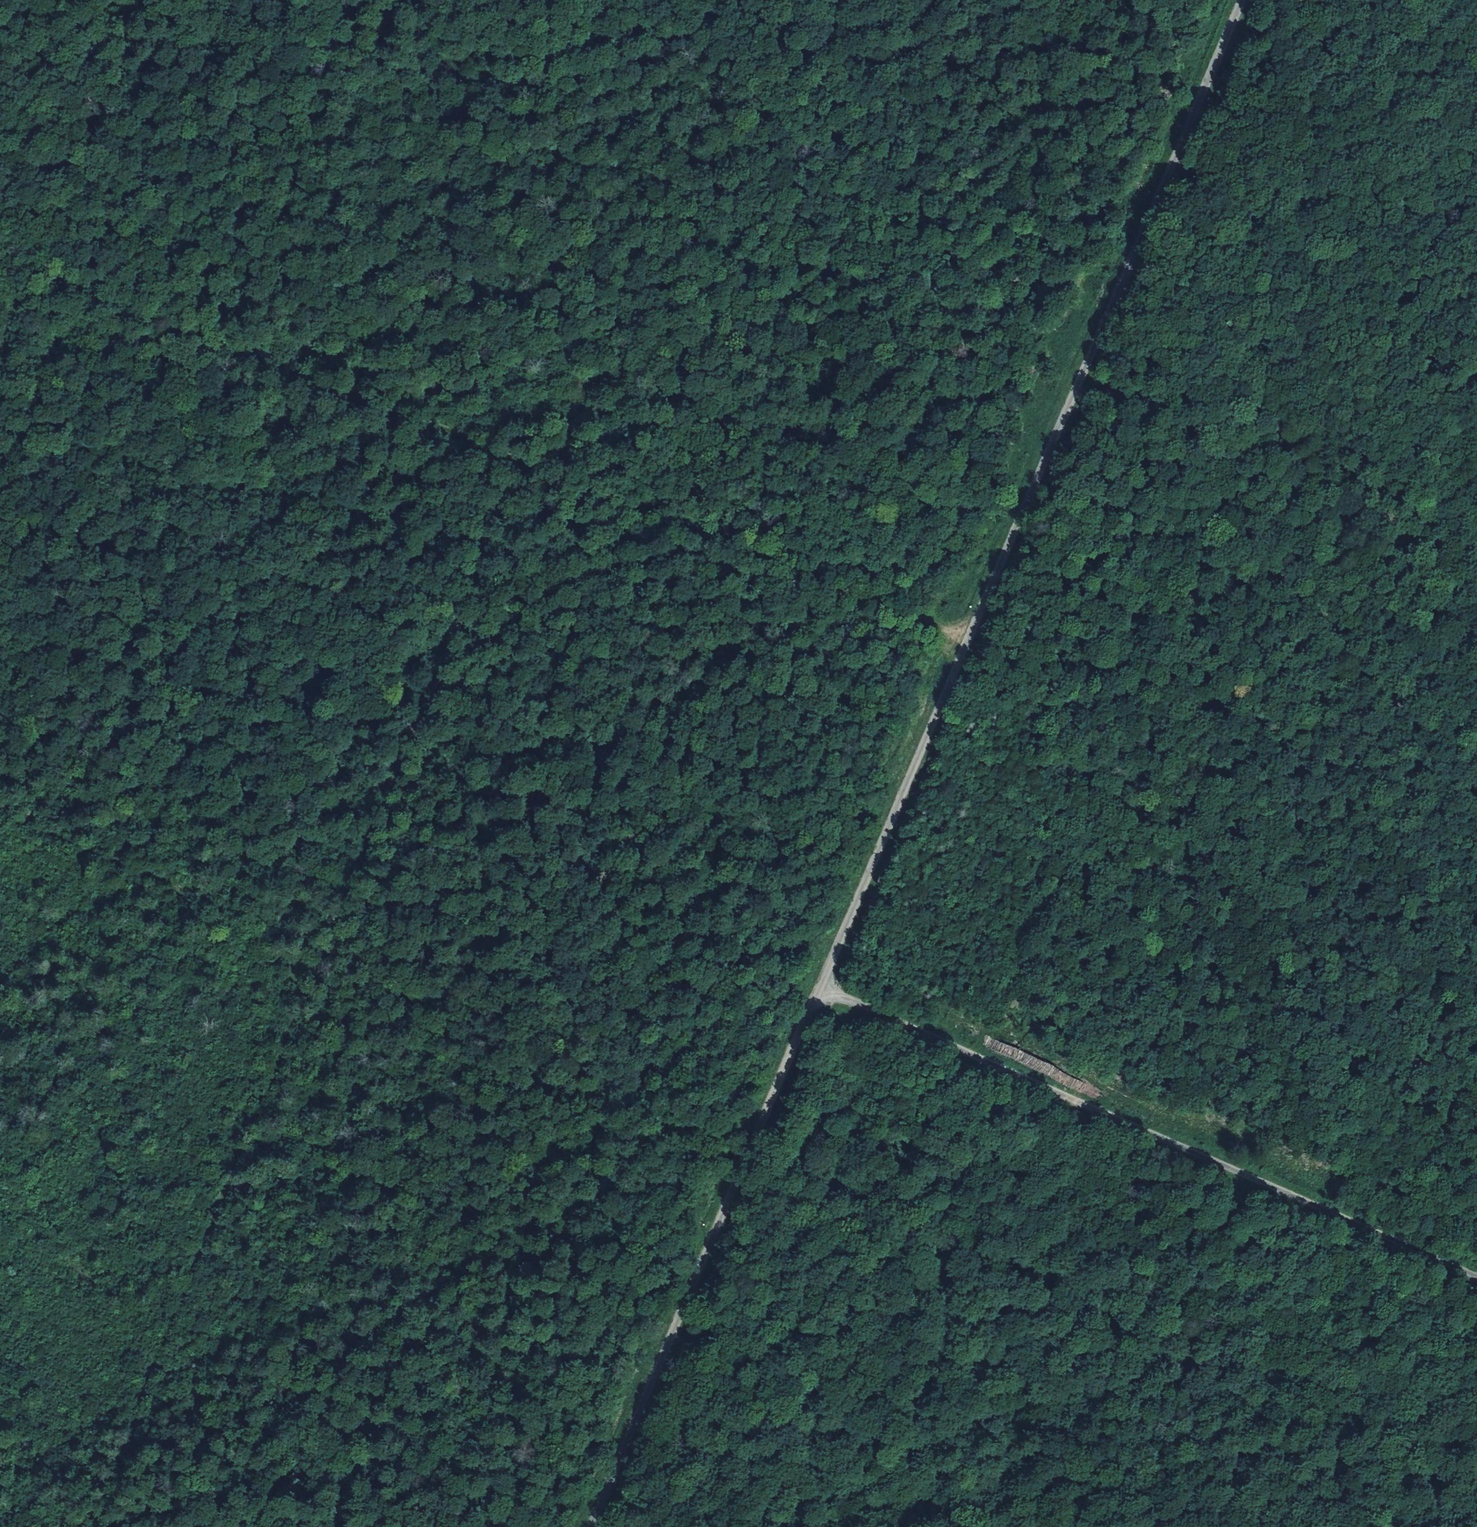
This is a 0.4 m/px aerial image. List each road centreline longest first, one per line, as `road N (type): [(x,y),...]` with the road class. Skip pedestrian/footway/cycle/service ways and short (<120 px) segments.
road 1 (unclassified): [(1243,0),(595,1526)]
road 2 (track): [(1476,1280),(821,988)]

